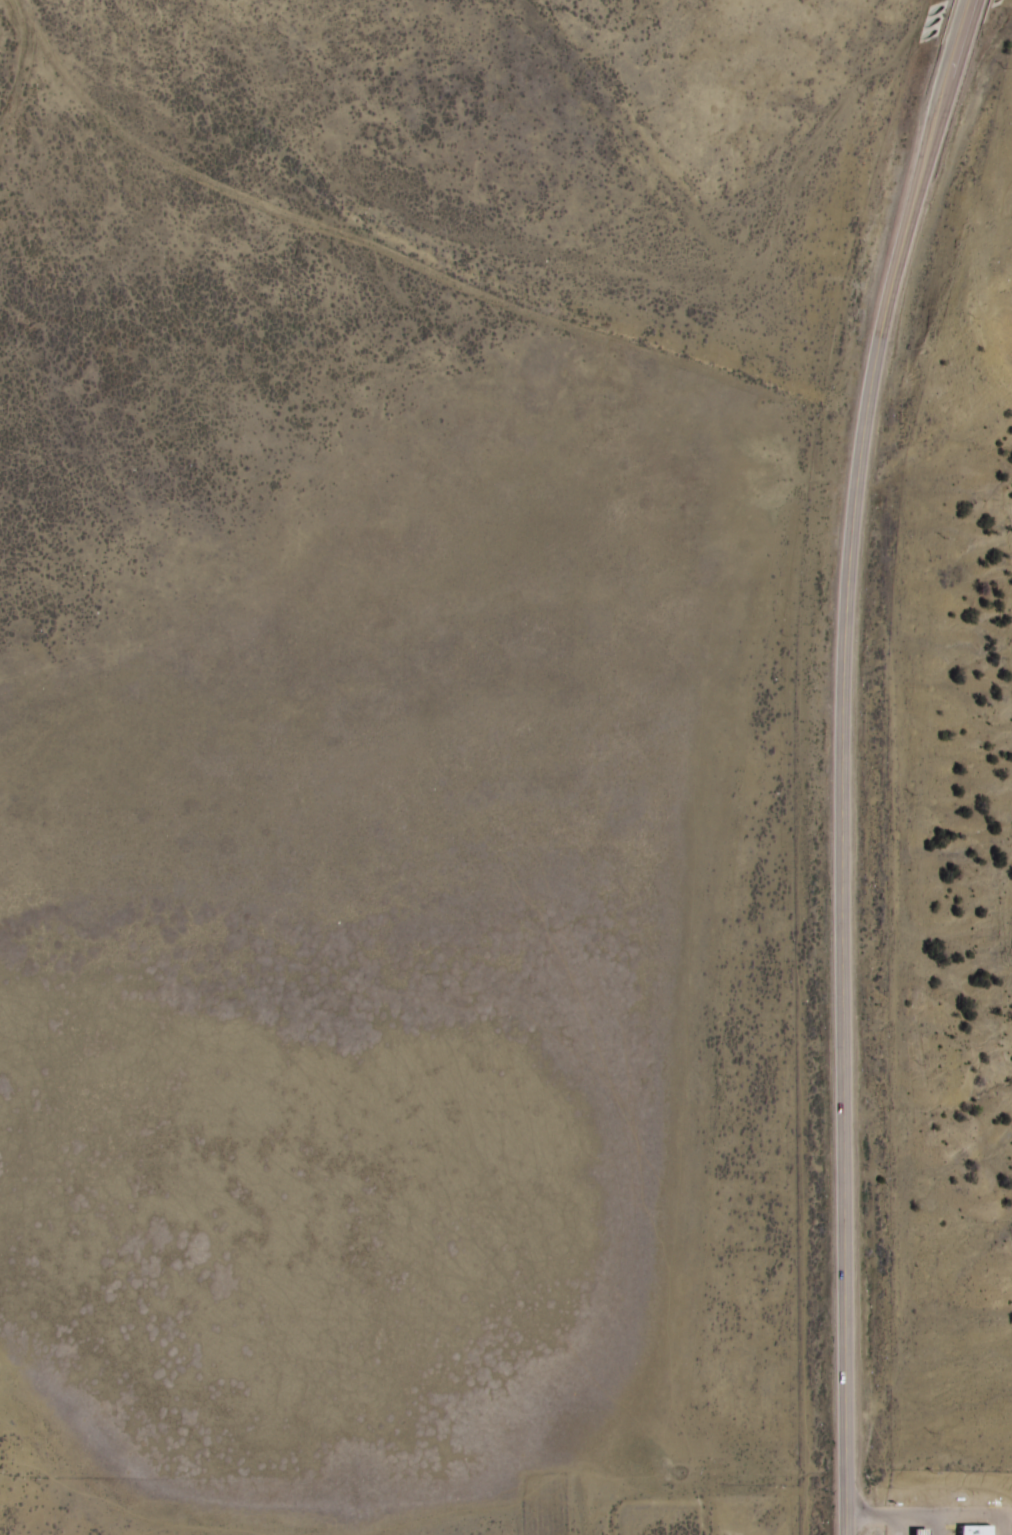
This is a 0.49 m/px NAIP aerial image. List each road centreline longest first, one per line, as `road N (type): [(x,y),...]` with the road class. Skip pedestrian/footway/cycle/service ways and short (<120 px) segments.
road 1 (primary): [(848,1534),(844,636),(872,376),(973,0)]

